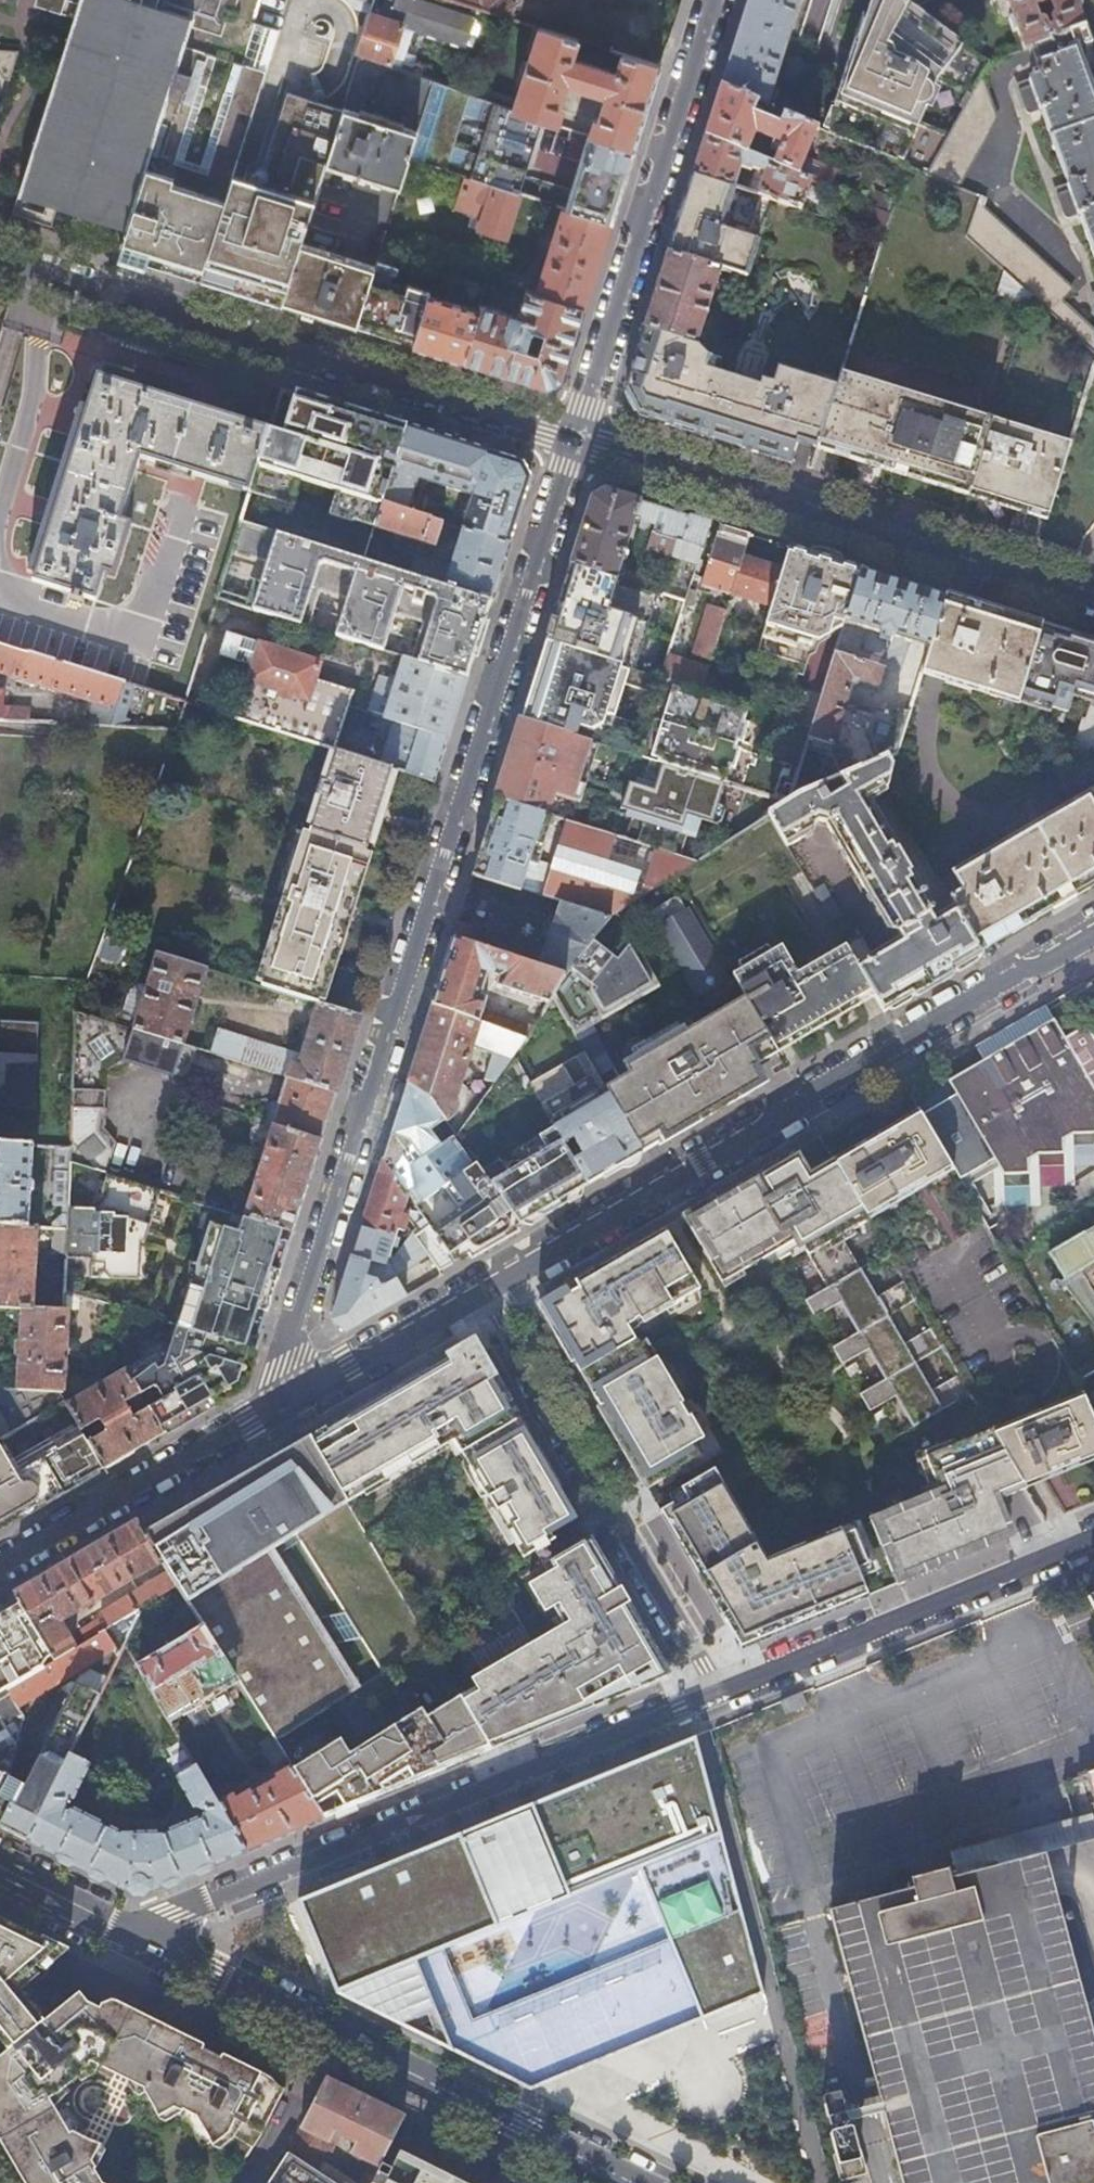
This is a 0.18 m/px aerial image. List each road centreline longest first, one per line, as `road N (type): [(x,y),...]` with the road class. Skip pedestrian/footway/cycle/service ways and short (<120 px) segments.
road 1 (residential): [(578,438),(267,1409)]
road 2 (residential): [(492,1288),(1093,931)]
road 3 (residential): [(720,1693),(124,1937)]
road 4 (residential): [(0,266),(578,438)]
road 5 (residential): [(578,438),(1093,602)]
road 6 (residential): [(492,1288),(720,1693)]
road 7 (residential): [(715,0),(578,438)]
road 8 (residential): [(1093,1541),(720,1693)]
road 9 (residential): [(322,2034),(629,2182)]
road 10 (residential): [(0,1566),(267,1409)]
road 11 (residential): [(267,1409),(492,1288)]
road 12 (residential): [(124,1937),(322,2034)]
road 13 (residential): [(322,2034),(284,2126),(249,2182)]
road 14 (residential): [(0,1870),(124,1937)]

